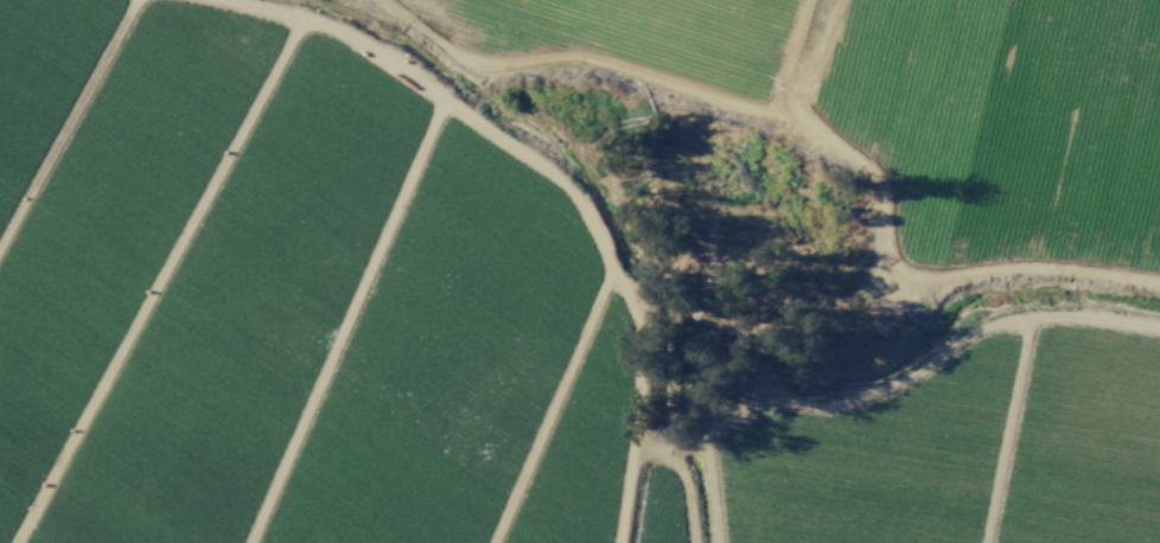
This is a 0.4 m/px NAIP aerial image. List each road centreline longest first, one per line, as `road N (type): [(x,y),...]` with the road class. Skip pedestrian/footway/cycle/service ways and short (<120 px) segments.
road 1 (track): [(635,451),(639,334),(572,193),(351,40),(196,0)]
road 2 (track): [(1159,331),(1078,317),(1001,320),(890,388),(847,402),(742,396),(721,407),(708,447),(716,542)]
road 3 (track): [(11,542),(300,23)]
road 4 (track): [(1159,283),(960,270),(890,249),(867,170),(812,120),(807,104),(842,0)]
road 5 (track): [(442,101),(248,542)]
road 6 (track): [(812,120),(744,109),(610,65),(482,59),(446,46),(388,0)]
road 7 (track): [(495,542),(612,267)]
road 8 (track): [(1130,0),(1052,270)]
road 9 (track): [(0,234),(135,0)]
road 10 (track): [(1028,319),(981,542)]
road 11 (track): [(621,542),(635,451),(708,447)]

